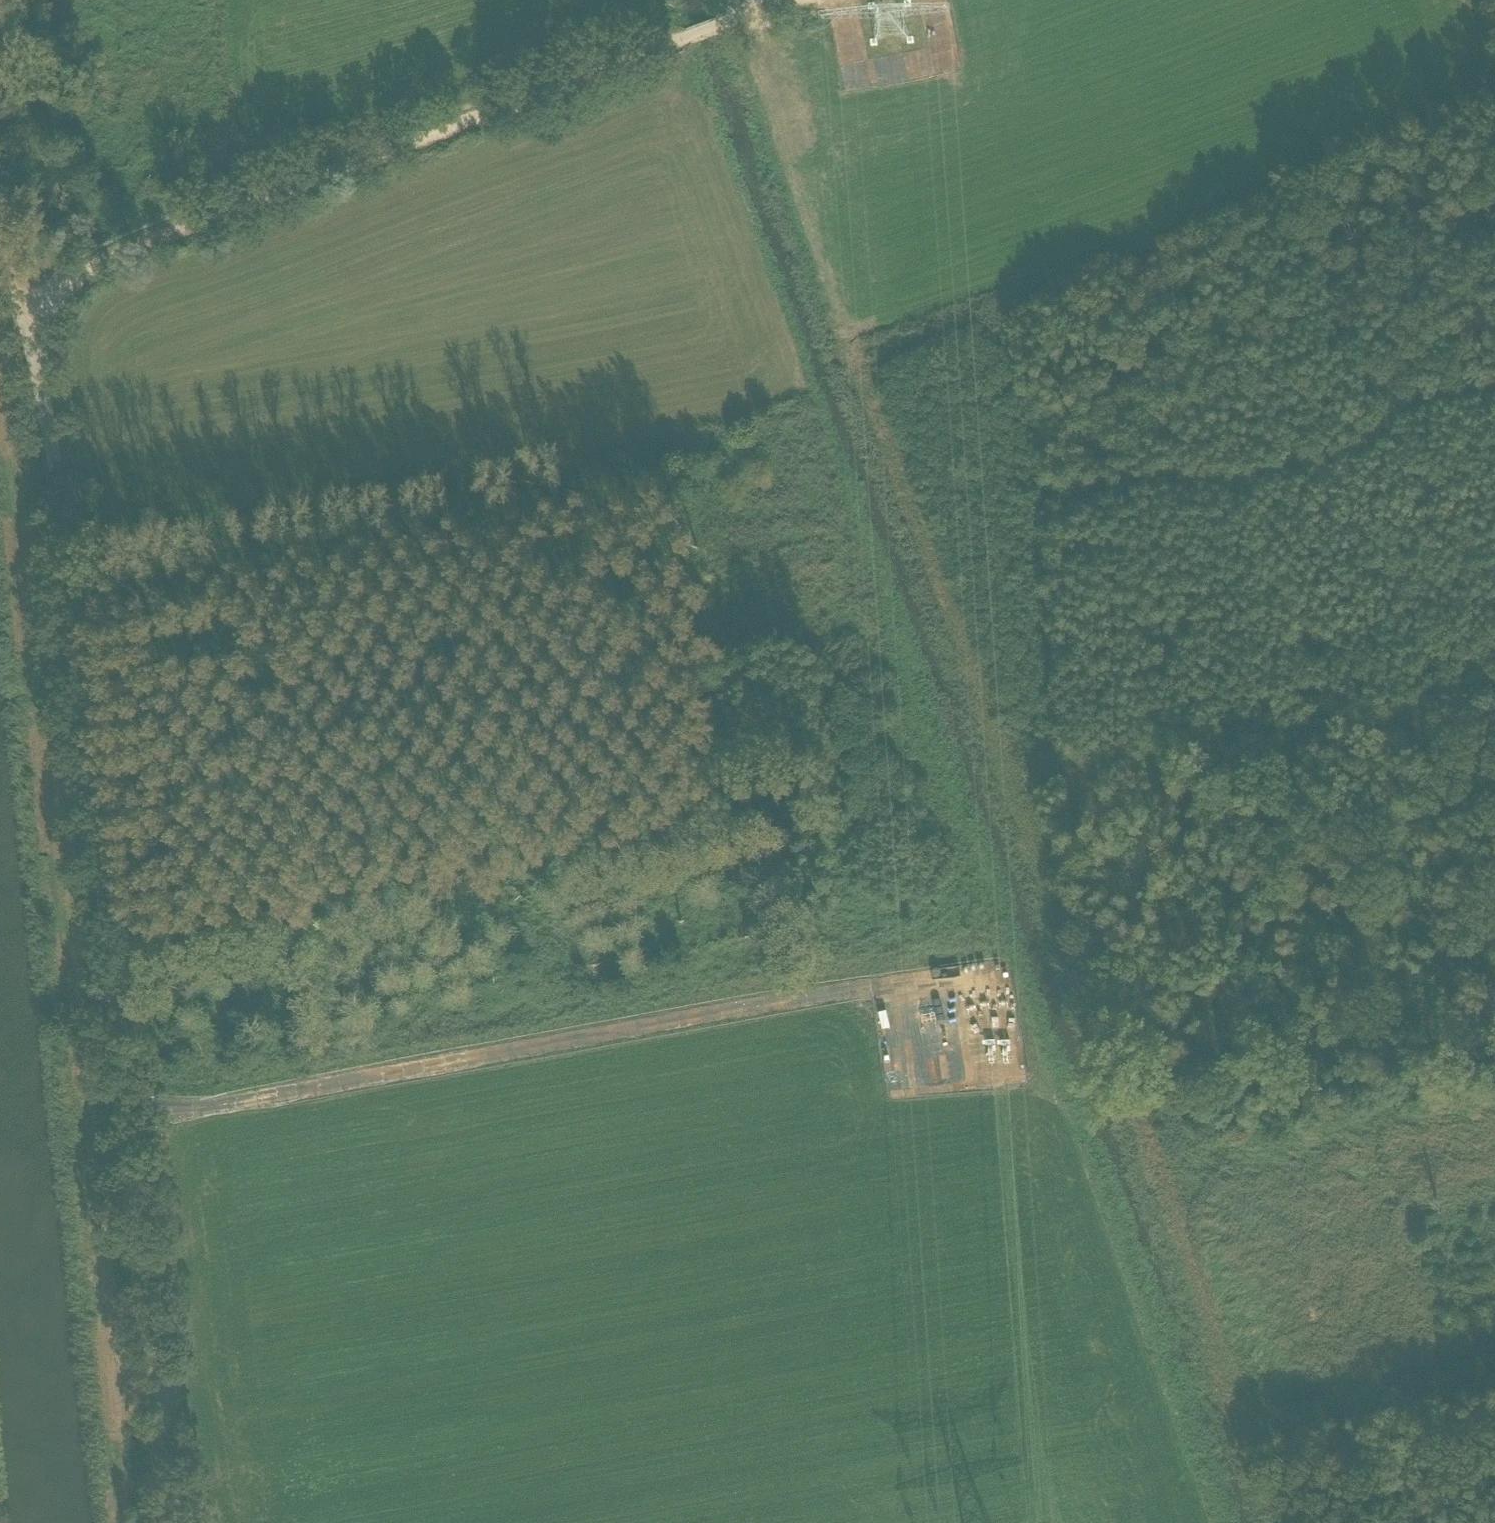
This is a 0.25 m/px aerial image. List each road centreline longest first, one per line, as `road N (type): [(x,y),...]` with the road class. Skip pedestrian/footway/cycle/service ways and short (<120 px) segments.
road 1 (unclassified): [(176,1522),(107,868),(46,375),(29,303)]
road 2 (track): [(29,303),(786,0)]

